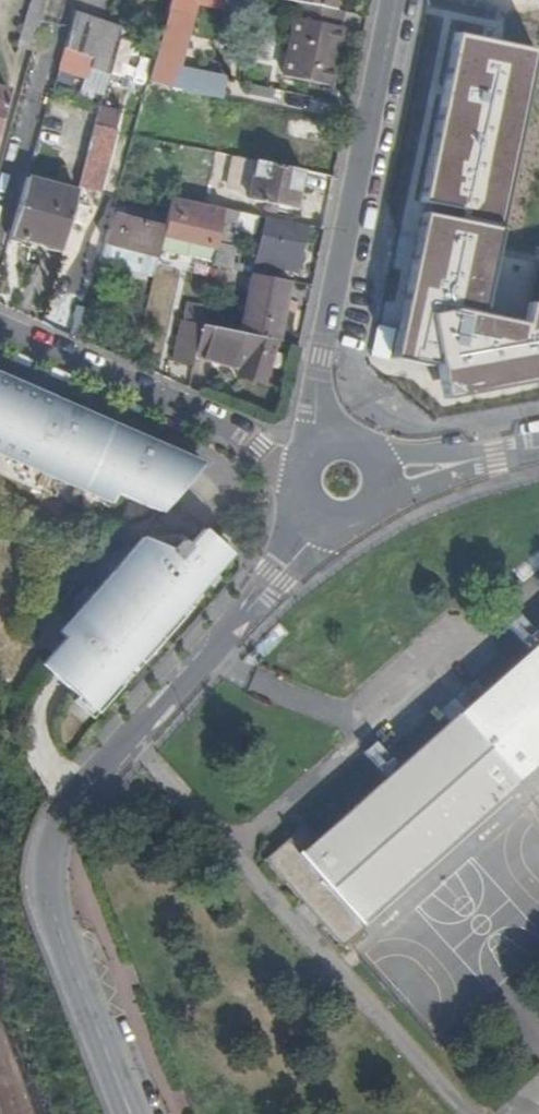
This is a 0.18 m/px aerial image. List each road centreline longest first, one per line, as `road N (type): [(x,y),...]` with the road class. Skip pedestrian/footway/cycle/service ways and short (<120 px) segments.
road 1 (tertiary): [(320,519),(277,578),(63,811),(52,841),(46,872),(60,938),(131,1113)]
road 2 (residential): [(392,0),(322,357),(316,444)]
road 3 (residential): [(0,331),(260,450),(297,478)]
road 4 (tertiary): [(538,449),(385,482)]

